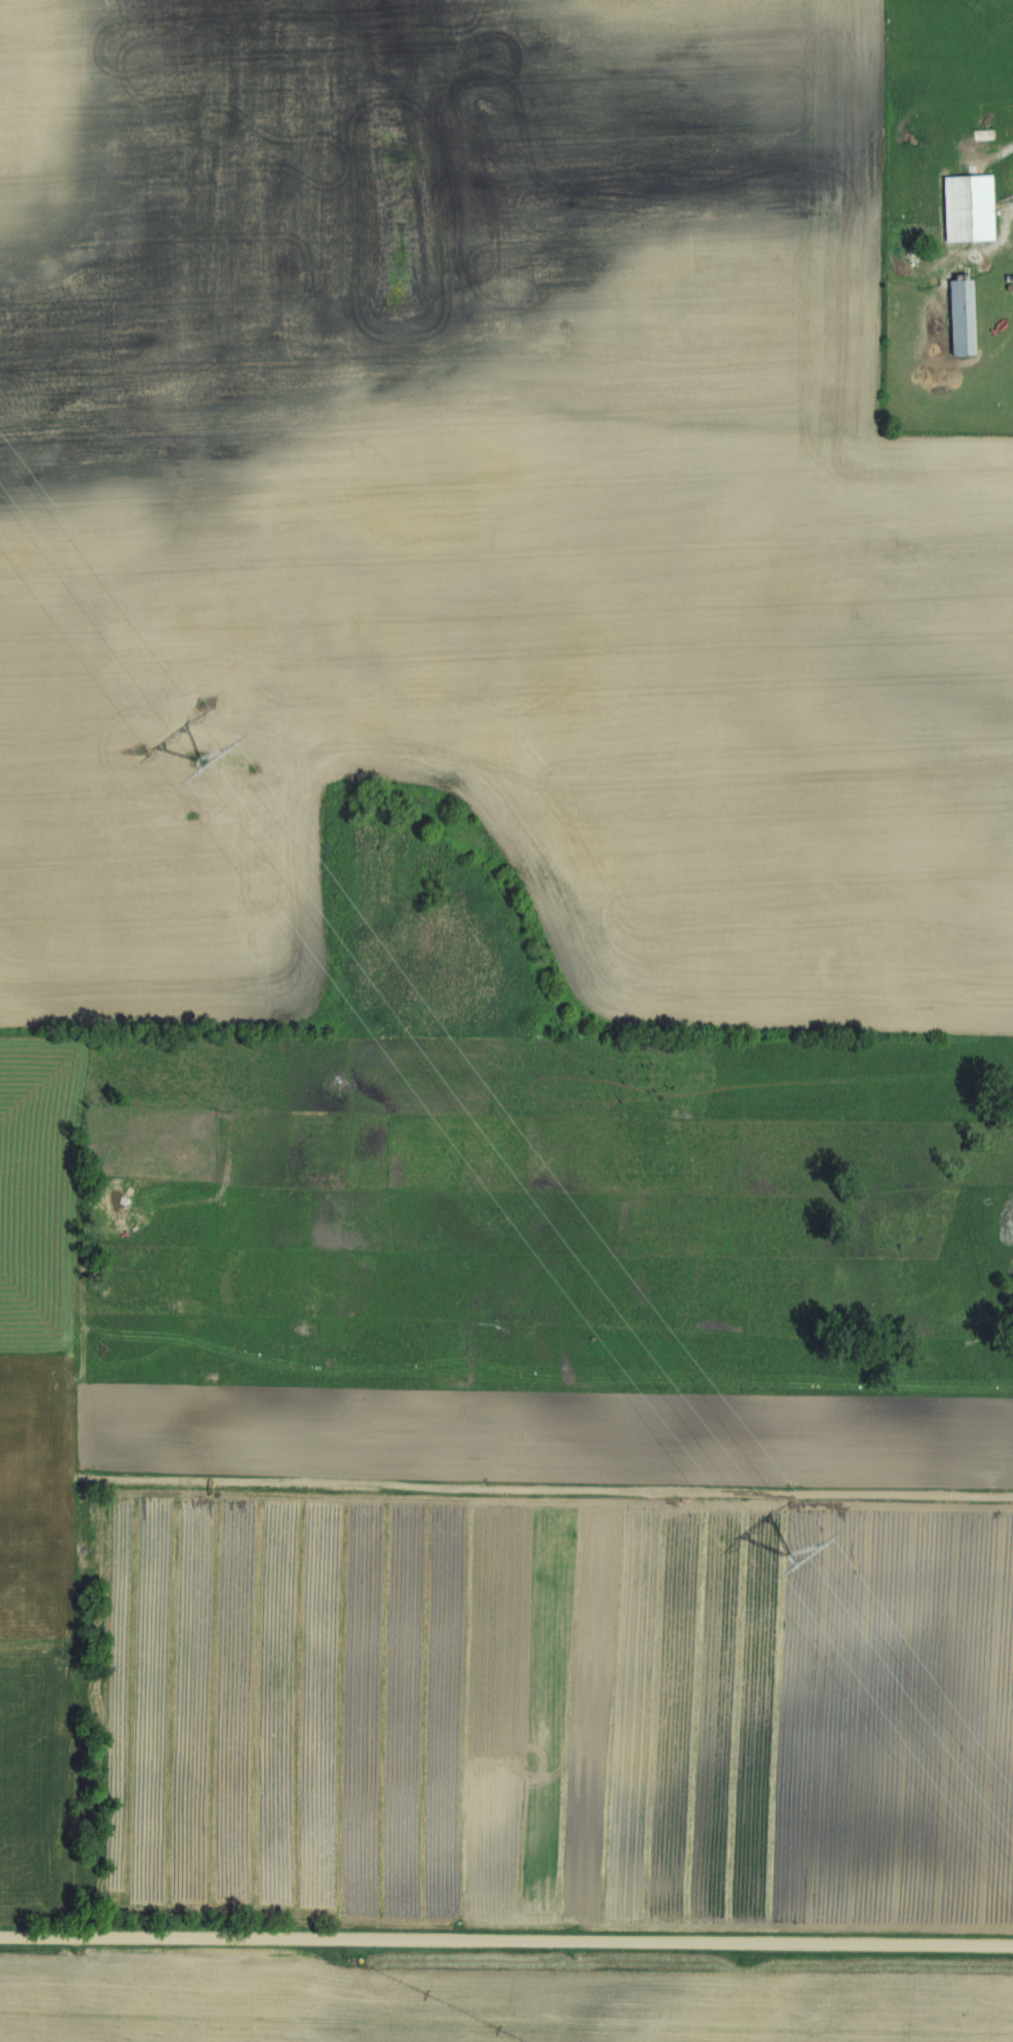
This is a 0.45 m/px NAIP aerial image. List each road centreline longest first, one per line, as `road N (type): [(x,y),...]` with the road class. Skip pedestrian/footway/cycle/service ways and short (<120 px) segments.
road 1 (residential): [(0,1939),(1012,1946)]

